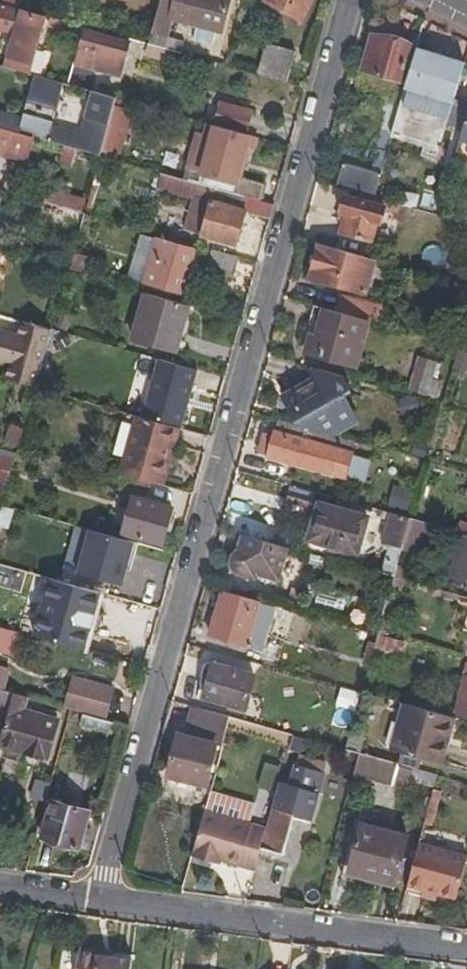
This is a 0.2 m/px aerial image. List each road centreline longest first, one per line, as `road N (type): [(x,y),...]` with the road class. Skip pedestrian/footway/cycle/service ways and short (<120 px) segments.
road 1 (residential): [(98,901),(350,0)]
road 2 (residential): [(98,901),(466,948)]

